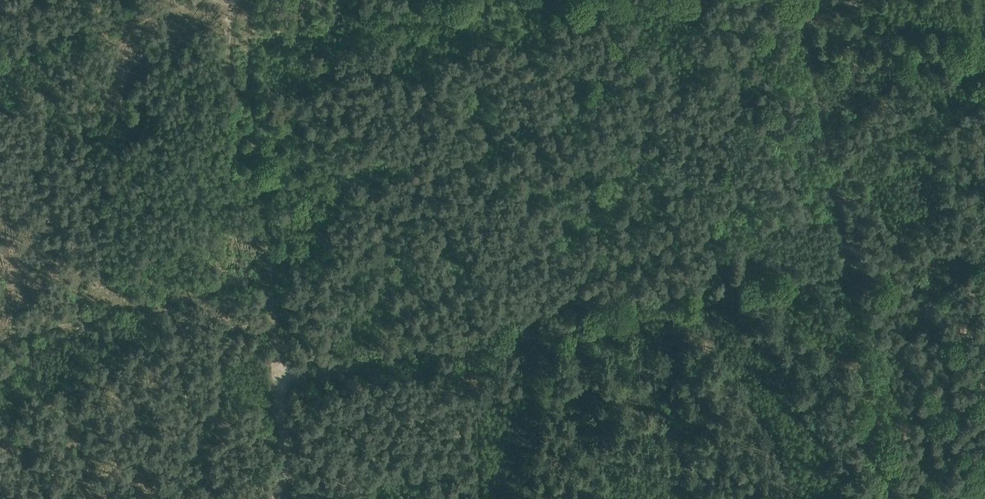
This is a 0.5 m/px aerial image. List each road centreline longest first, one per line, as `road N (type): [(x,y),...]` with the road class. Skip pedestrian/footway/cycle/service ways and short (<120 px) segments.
road 1 (track): [(238,0),(228,59),(237,121),(256,148),(270,249),(289,498)]
road 2 (track): [(0,341),(271,273)]

